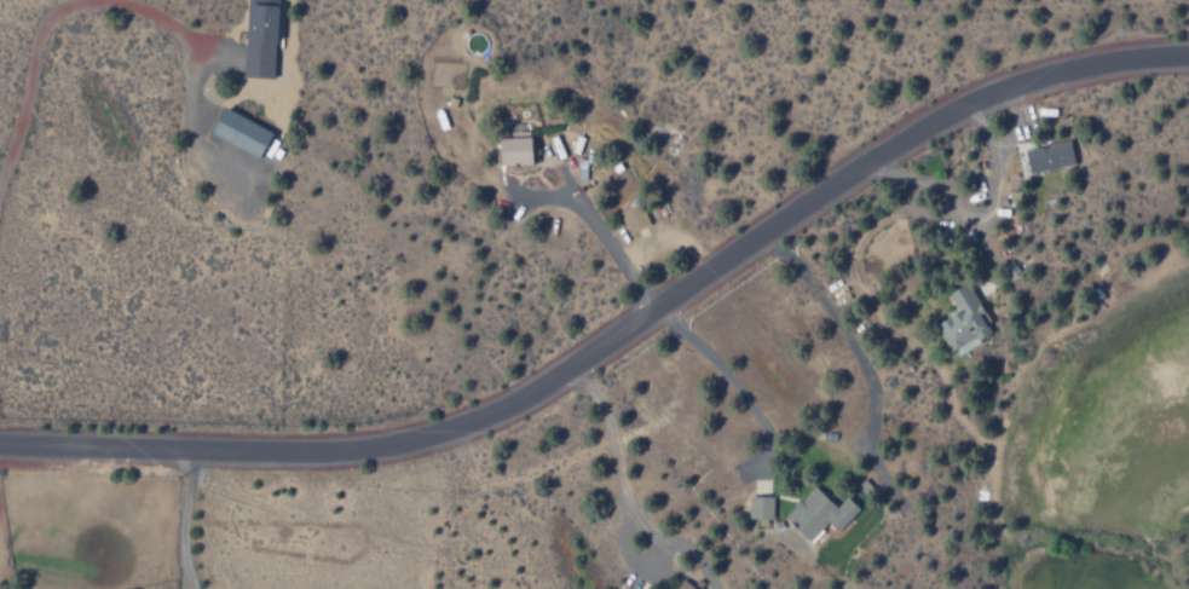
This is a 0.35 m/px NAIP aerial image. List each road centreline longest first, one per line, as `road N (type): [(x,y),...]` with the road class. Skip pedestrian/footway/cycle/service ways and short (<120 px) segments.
road 1 (residential): [(0,444),(358,450),(475,420),(535,391),(951,110),(1080,68),(1188,56)]

